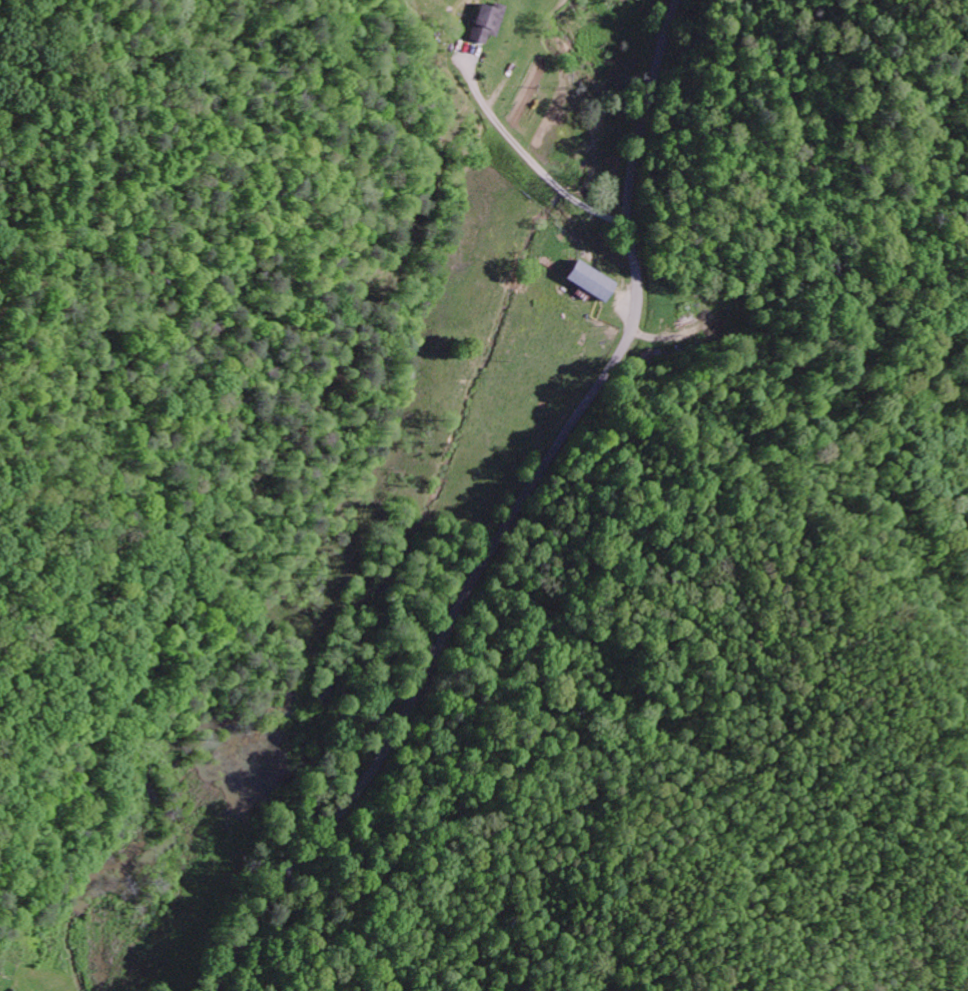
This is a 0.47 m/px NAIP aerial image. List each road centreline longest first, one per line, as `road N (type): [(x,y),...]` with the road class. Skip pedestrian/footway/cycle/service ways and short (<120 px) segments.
road 1 (residential): [(217,990),(281,889),(375,766),(455,605),(624,349),(636,308),(628,212),(675,0)]

